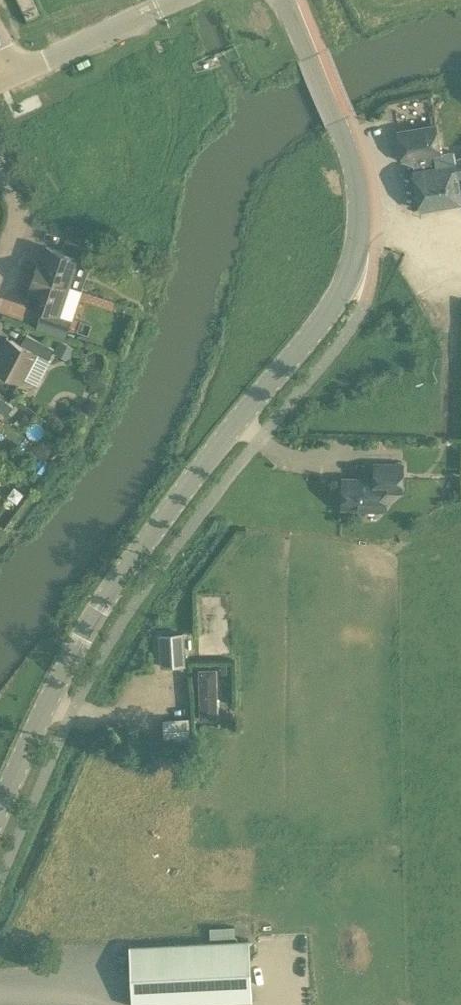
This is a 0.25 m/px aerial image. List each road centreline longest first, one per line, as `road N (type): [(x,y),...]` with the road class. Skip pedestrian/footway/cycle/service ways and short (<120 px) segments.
road 1 (tertiary): [(336,123),(361,215),(356,258),(338,298),(137,551),(32,737),(0,812)]
road 2 (residential): [(172,0),(19,72)]
road 3 (tertiary): [(336,123),(283,0)]
road 4 (residential): [(0,278),(25,215),(0,165)]

